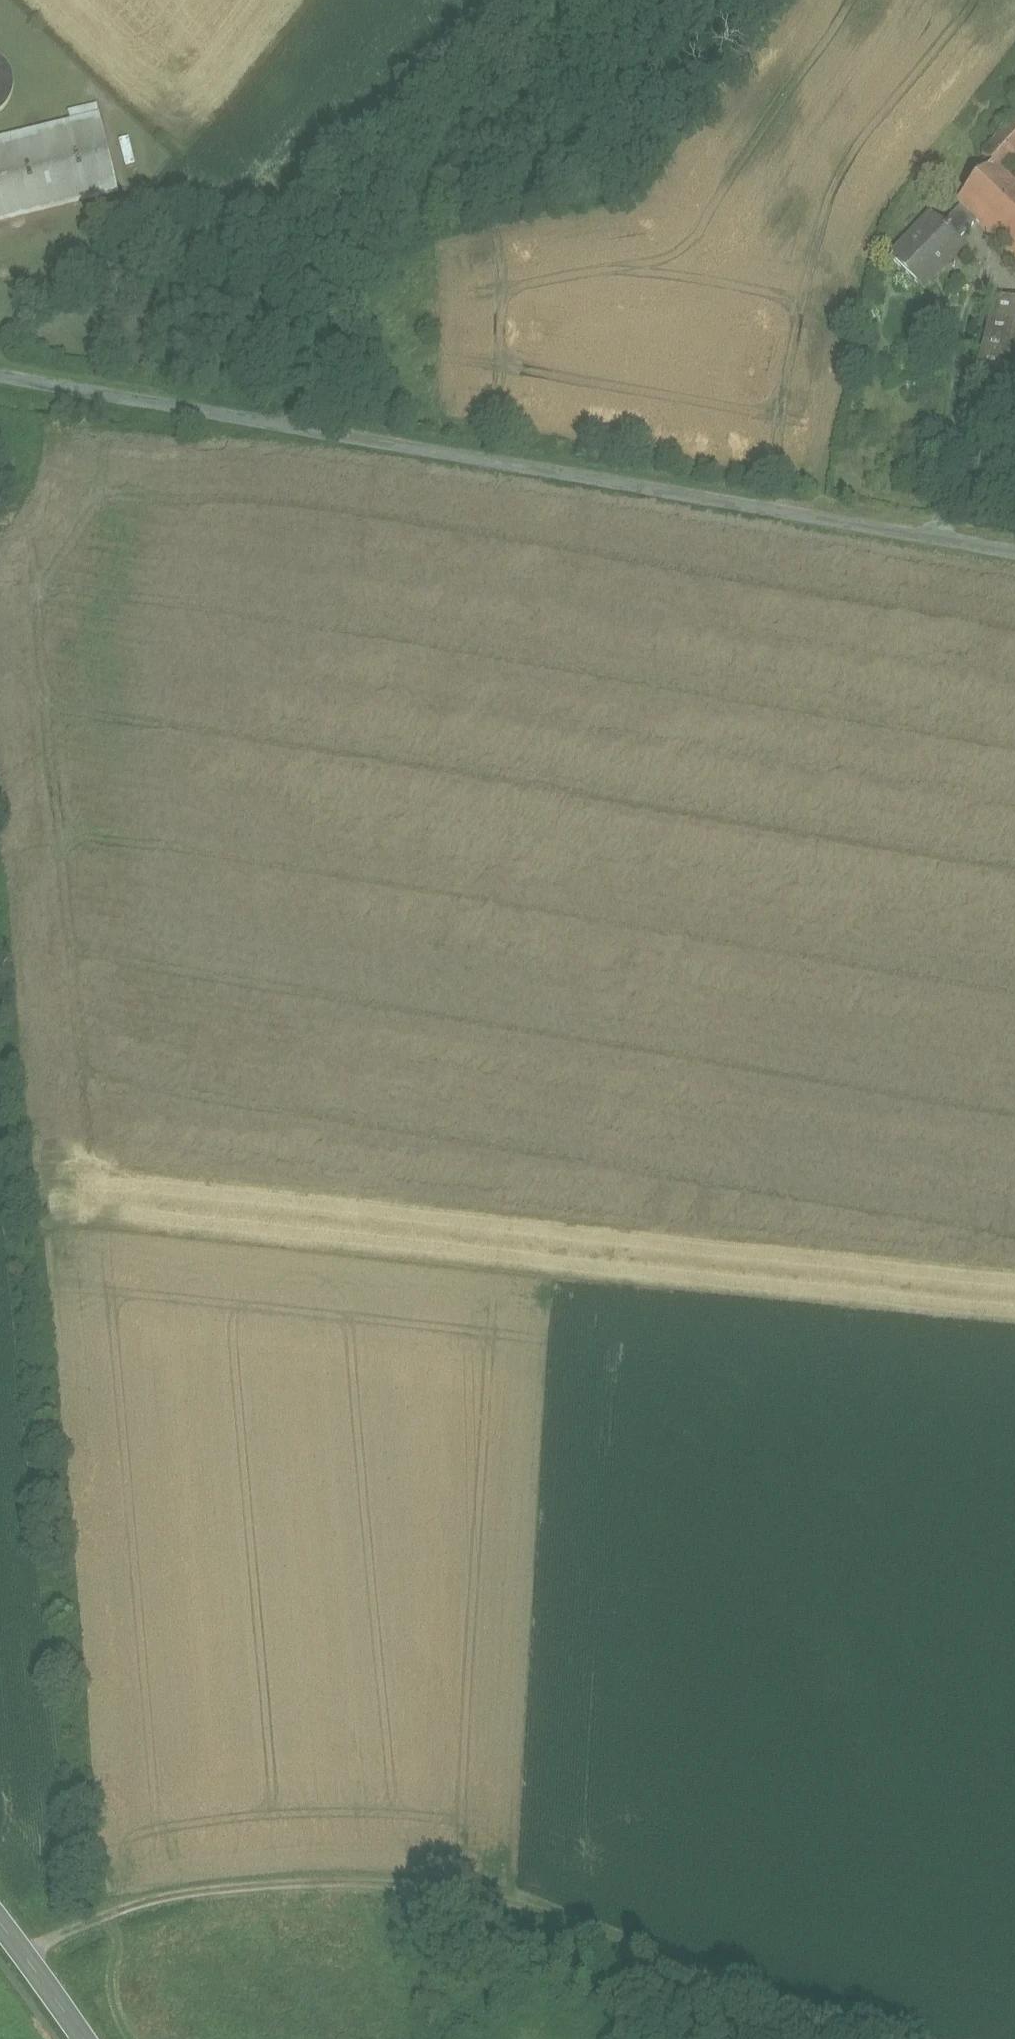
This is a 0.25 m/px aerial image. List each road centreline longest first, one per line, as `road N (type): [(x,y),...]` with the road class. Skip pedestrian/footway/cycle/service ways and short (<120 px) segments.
road 1 (unclassified): [(0,375),(1014,555)]
road 2 (track): [(916,2038),(773,1995),(493,1884),(443,1875),(161,1885),(22,1942)]
road 3 (tertiary): [(0,1914),(90,2038)]

